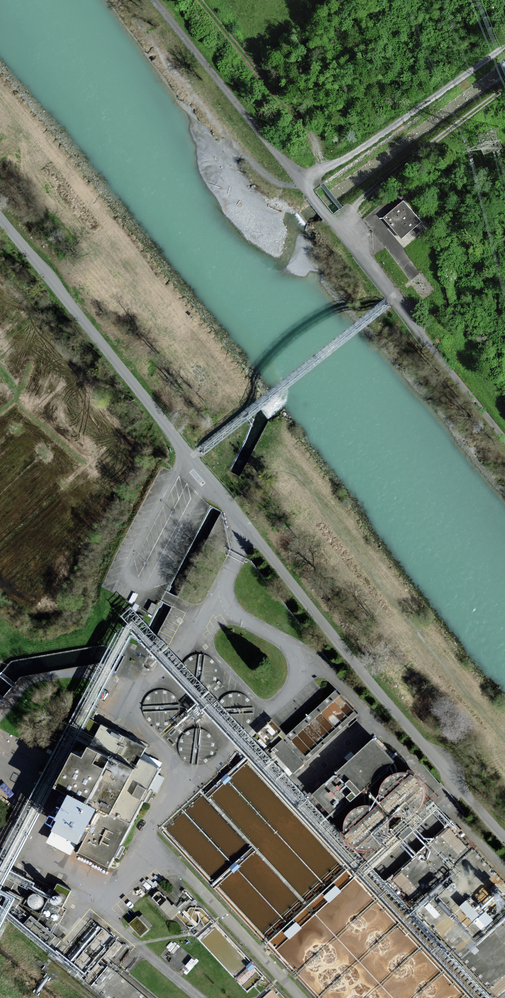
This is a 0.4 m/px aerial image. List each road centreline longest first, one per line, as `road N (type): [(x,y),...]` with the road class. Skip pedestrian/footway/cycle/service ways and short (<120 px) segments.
road 1 (unclassified): [(504,47),(302,182)]
road 2 (track): [(332,221),(504,90)]

